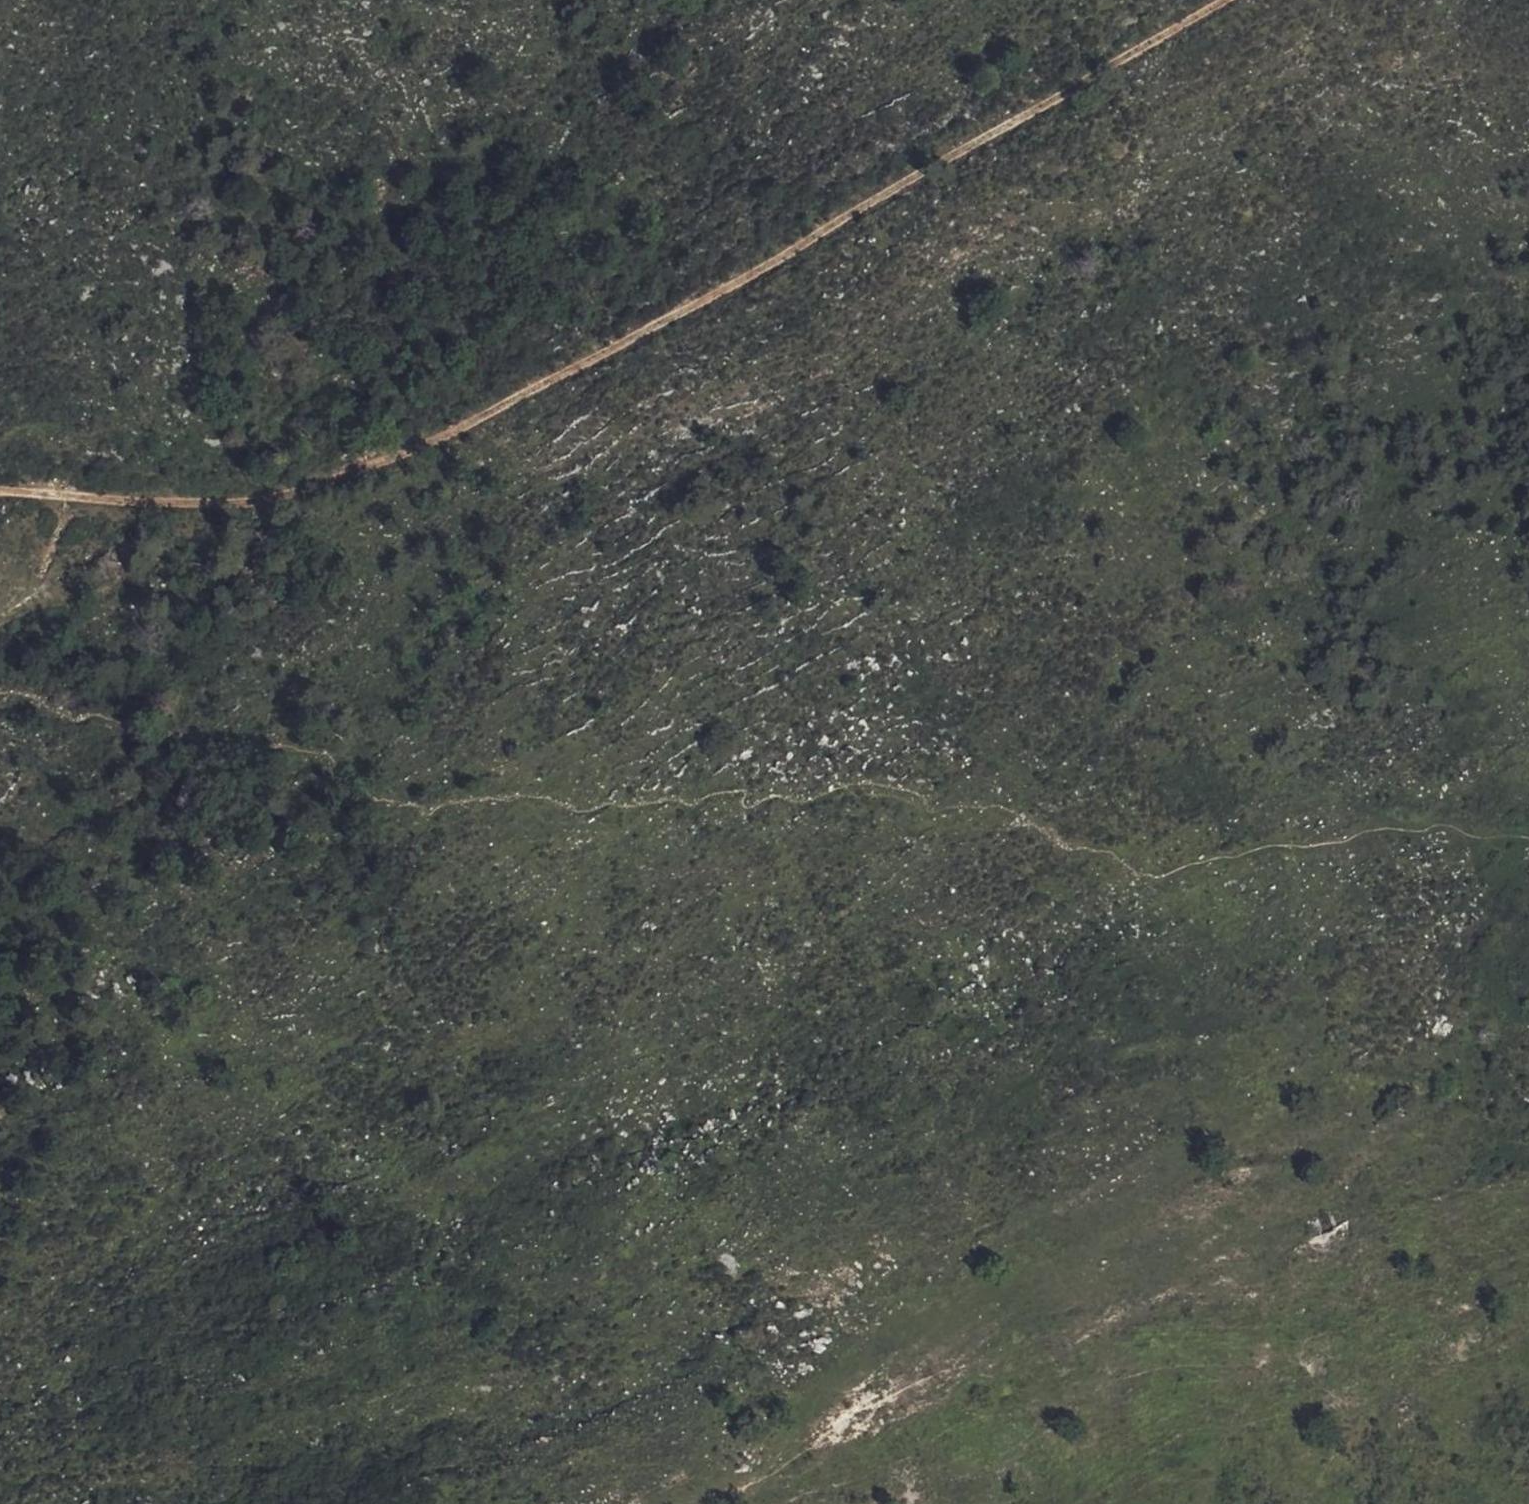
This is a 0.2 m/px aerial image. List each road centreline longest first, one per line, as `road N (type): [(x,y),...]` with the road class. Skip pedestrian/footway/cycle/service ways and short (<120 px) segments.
road 1 (track): [(0,493),(217,506),(413,451),(731,285),(1231,0)]

